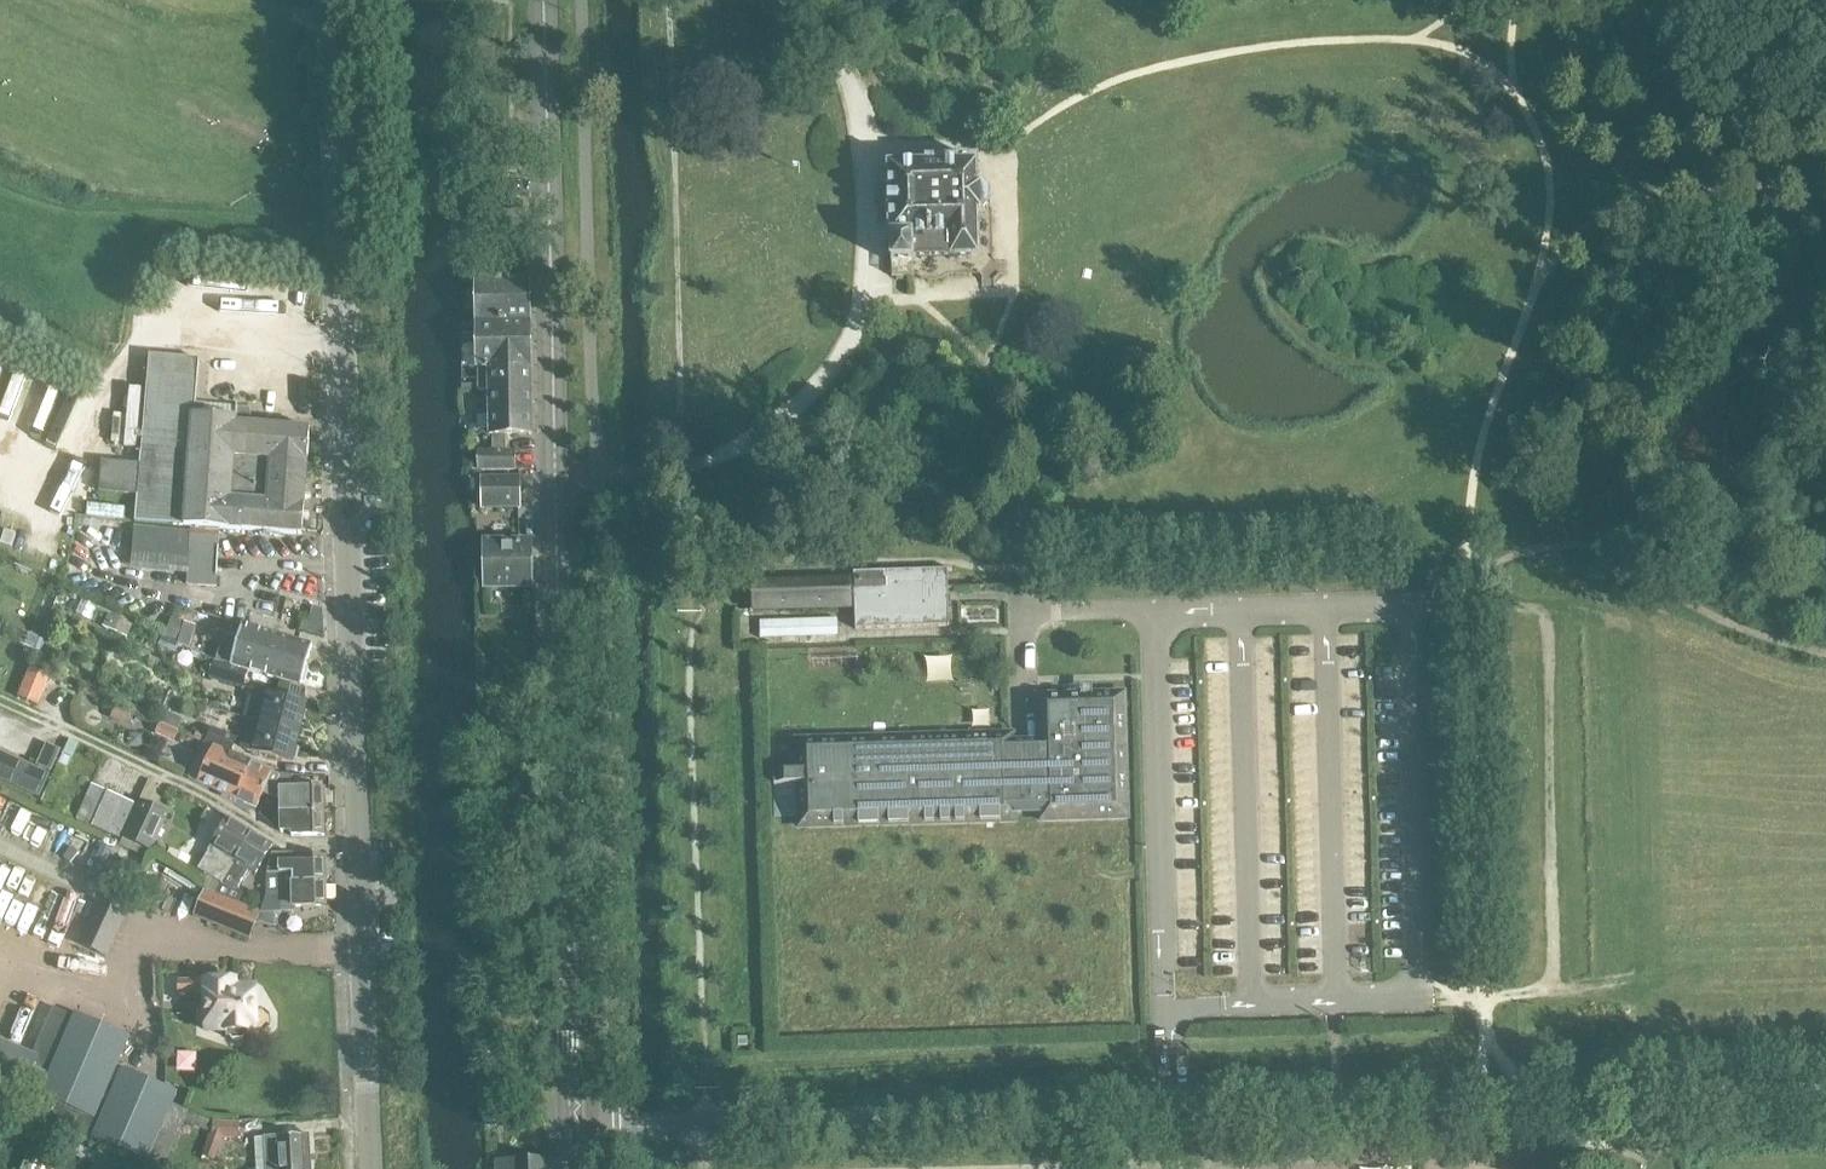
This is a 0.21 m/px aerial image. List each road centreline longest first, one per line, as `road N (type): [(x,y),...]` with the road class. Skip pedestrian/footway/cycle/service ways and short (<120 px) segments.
road 1 (unclassified): [(368,1168),(328,0)]
road 2 (secondary): [(572,1168),(547,0)]
road 3 (track): [(1412,611),(1522,602),(1550,611),(1555,977),(1533,993),(1485,1000)]
road 4 (track): [(1488,1099),(1474,572)]
road 5 (track): [(1030,560),(812,566),(746,539),(694,502),(681,472)]
road 6 (track): [(143,346),(148,260),(169,246),(333,259)]
road 7 (track): [(1488,1099),(1661,1093)]
road 8 (track): [(1169,1106),(1337,1101)]
road 9 (track): [(1661,1093),(1825,1087)]
road 10 (track): [(1337,1101),(1488,1099)]
road 11 (track): [(0,331),(117,384)]

